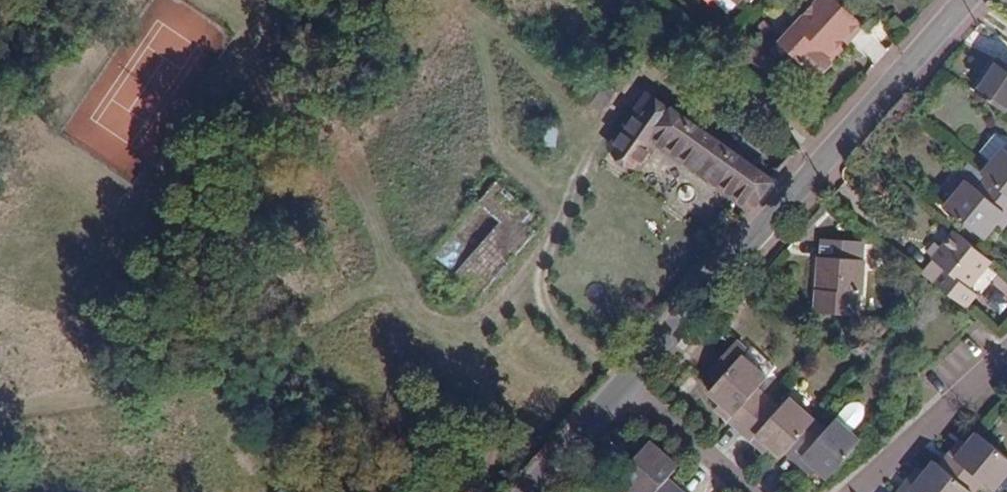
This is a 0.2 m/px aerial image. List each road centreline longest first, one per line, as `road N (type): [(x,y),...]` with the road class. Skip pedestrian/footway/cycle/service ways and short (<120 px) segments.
road 1 (residential): [(631,381),(970,0)]
road 2 (residential): [(856,491),(1006,349)]
road 3 (residential): [(631,381),(747,491)]
road 4 (residential): [(533,491),(631,381)]

